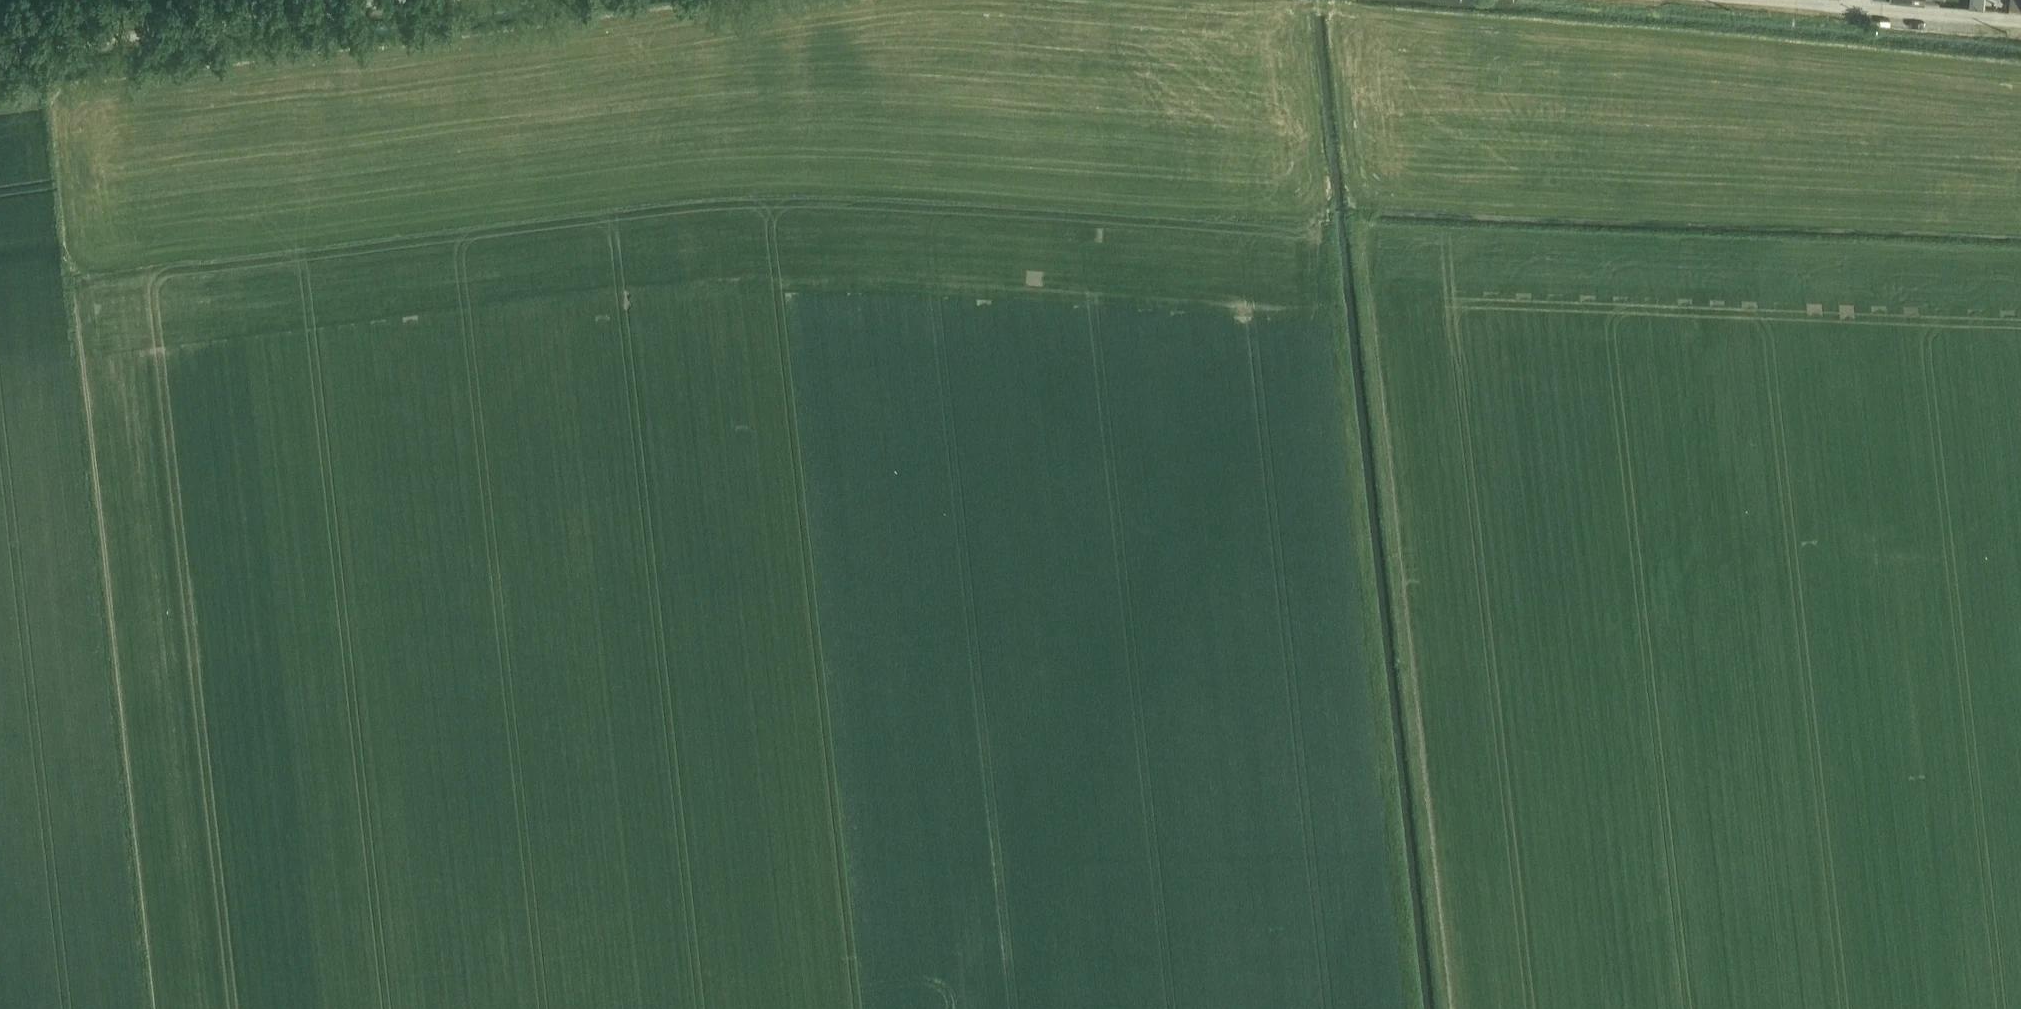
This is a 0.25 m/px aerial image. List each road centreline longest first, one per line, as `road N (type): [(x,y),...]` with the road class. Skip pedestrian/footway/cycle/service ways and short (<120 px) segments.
road 1 (unclassified): [(2020,24),(1745,0)]

